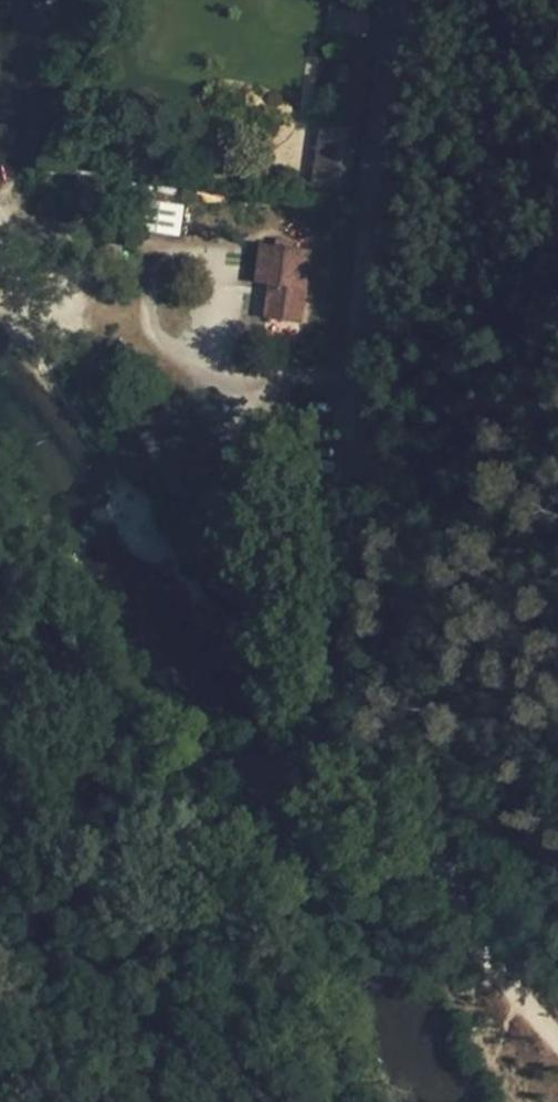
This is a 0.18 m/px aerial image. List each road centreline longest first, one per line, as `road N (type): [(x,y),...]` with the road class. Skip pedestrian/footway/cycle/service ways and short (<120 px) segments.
road 1 (unclassified): [(342,752),(322,665),(389,0)]
road 2 (track): [(557,1038),(342,752)]

